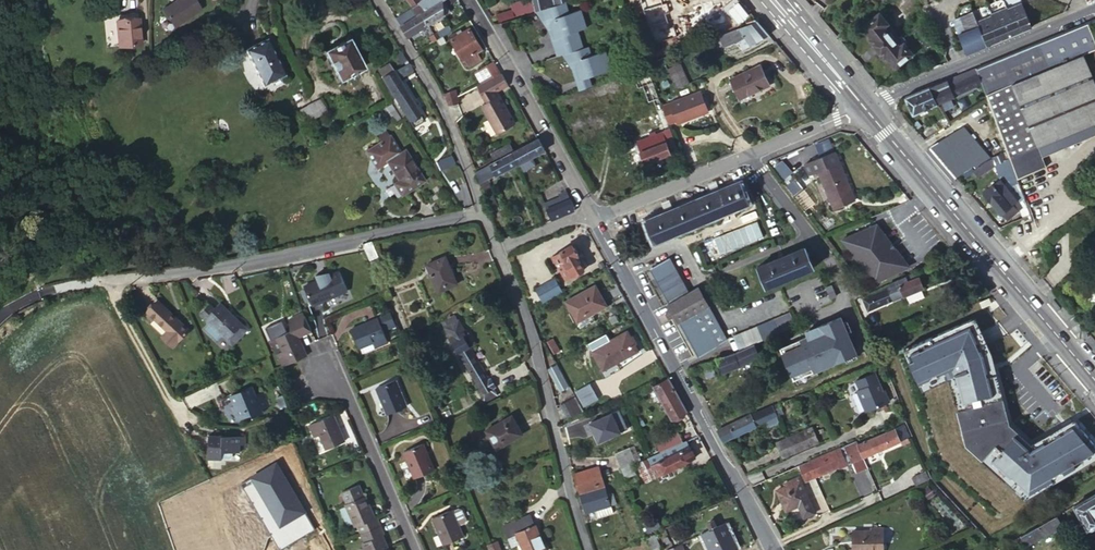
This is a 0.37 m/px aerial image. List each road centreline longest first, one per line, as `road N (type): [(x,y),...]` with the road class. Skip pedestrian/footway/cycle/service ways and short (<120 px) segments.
road 1 (residential): [(481,214),(231,264),(106,279)]
road 2 (residential): [(769,547),(594,218)]
road 3 (primary): [(1094,381),(863,106)]
road 4 (residential): [(587,549),(525,316),(495,249)]
road 5 (residential): [(863,106),(1094,9)]
road 6 (residential): [(590,212),(467,0)]
road 7 (residential): [(481,214),(443,108),(375,0)]
road 8 (residential): [(804,288),(815,316),(843,293),(843,279),(750,155)]
road 9 (residential): [(320,366),(344,389),(415,549)]
road 10 (residential): [(594,218),(750,155)]
road 11 (primary): [(863,106),(772,0)]
road 12 (residential): [(750,155),(863,106)]
road 13 (unclassified): [(880,498),(769,547)]

